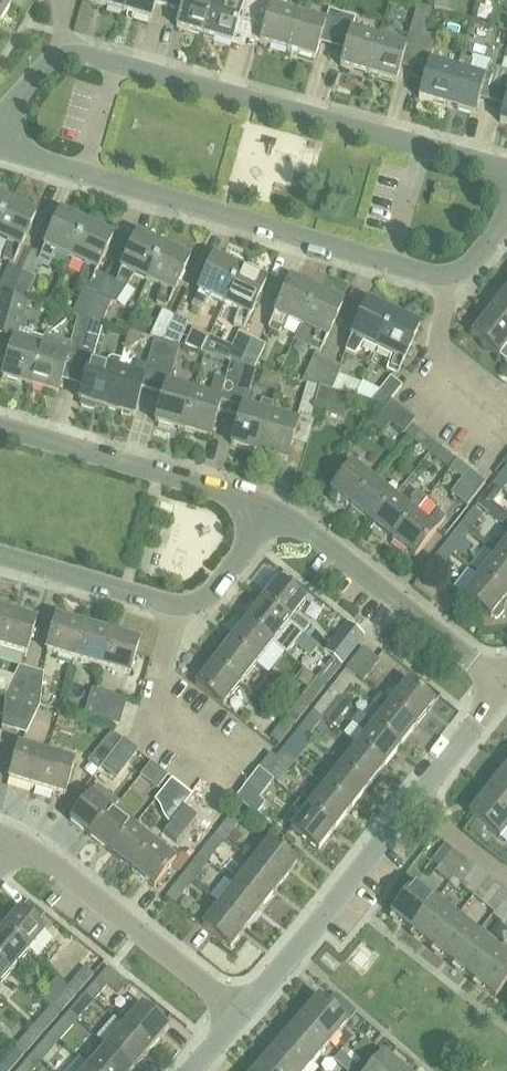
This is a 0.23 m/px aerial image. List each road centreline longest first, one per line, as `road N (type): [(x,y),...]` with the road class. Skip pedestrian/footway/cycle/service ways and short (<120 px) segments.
road 1 (residential): [(446,277),(422,278),(0,149)]
road 2 (residential): [(506,176),(68,57)]
road 3 (residential): [(503,686),(276,508)]
road 4 (residential): [(276,508),(0,426)]
road 5 (residential): [(239,1018),(66,872),(15,852)]
road 6 (residential): [(239,1018),(414,802)]
road 7 (residential): [(225,772),(158,724),(175,607)]
road 8 (residential): [(501,448),(444,403),(446,277)]
road 9 (residential): [(175,607),(0,555)]
road 10 (residential): [(414,802),(503,686)]
road 11 (residential): [(175,607),(225,575),(276,508)]

